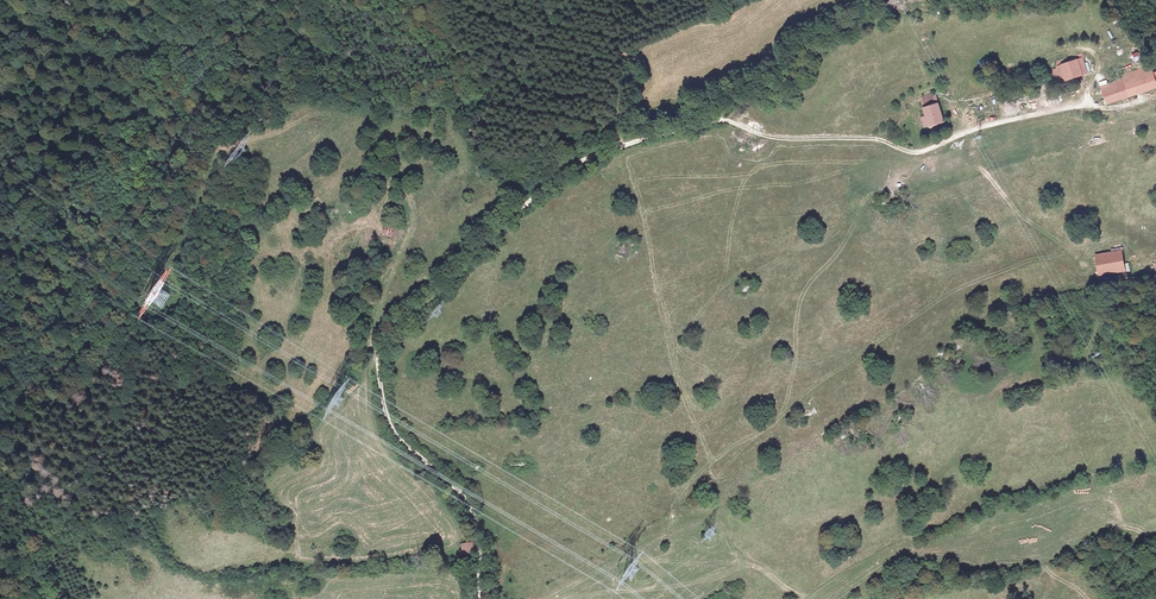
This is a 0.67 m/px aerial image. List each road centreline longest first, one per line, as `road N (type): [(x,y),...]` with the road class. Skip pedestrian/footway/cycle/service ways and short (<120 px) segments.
road 1 (track): [(622,146),(568,167),(509,218),(380,358),(391,429),(473,504),(486,598)]
road 2 (track): [(162,269),(174,260),(222,151),(321,114),(380,128),(392,137),(413,223),(372,332),(380,379)]
road 3 (track): [(1155,96),(1106,109),(1079,102),(924,152),(877,139),(779,139),(719,119)]

